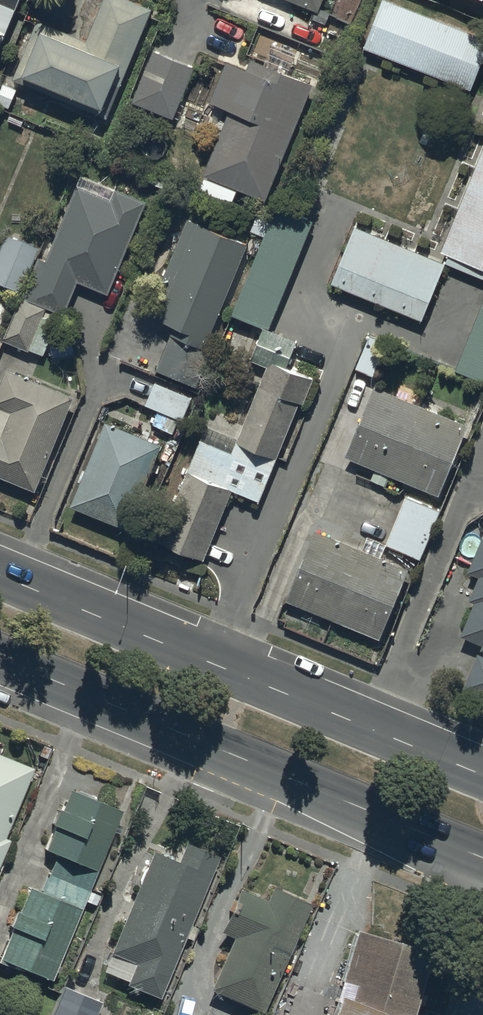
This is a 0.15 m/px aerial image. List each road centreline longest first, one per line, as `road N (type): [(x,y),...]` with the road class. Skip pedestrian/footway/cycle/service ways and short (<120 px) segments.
road 1 (trunk): [(0,576),(482,777)]
road 2 (trunk): [(482,861),(0,661)]

